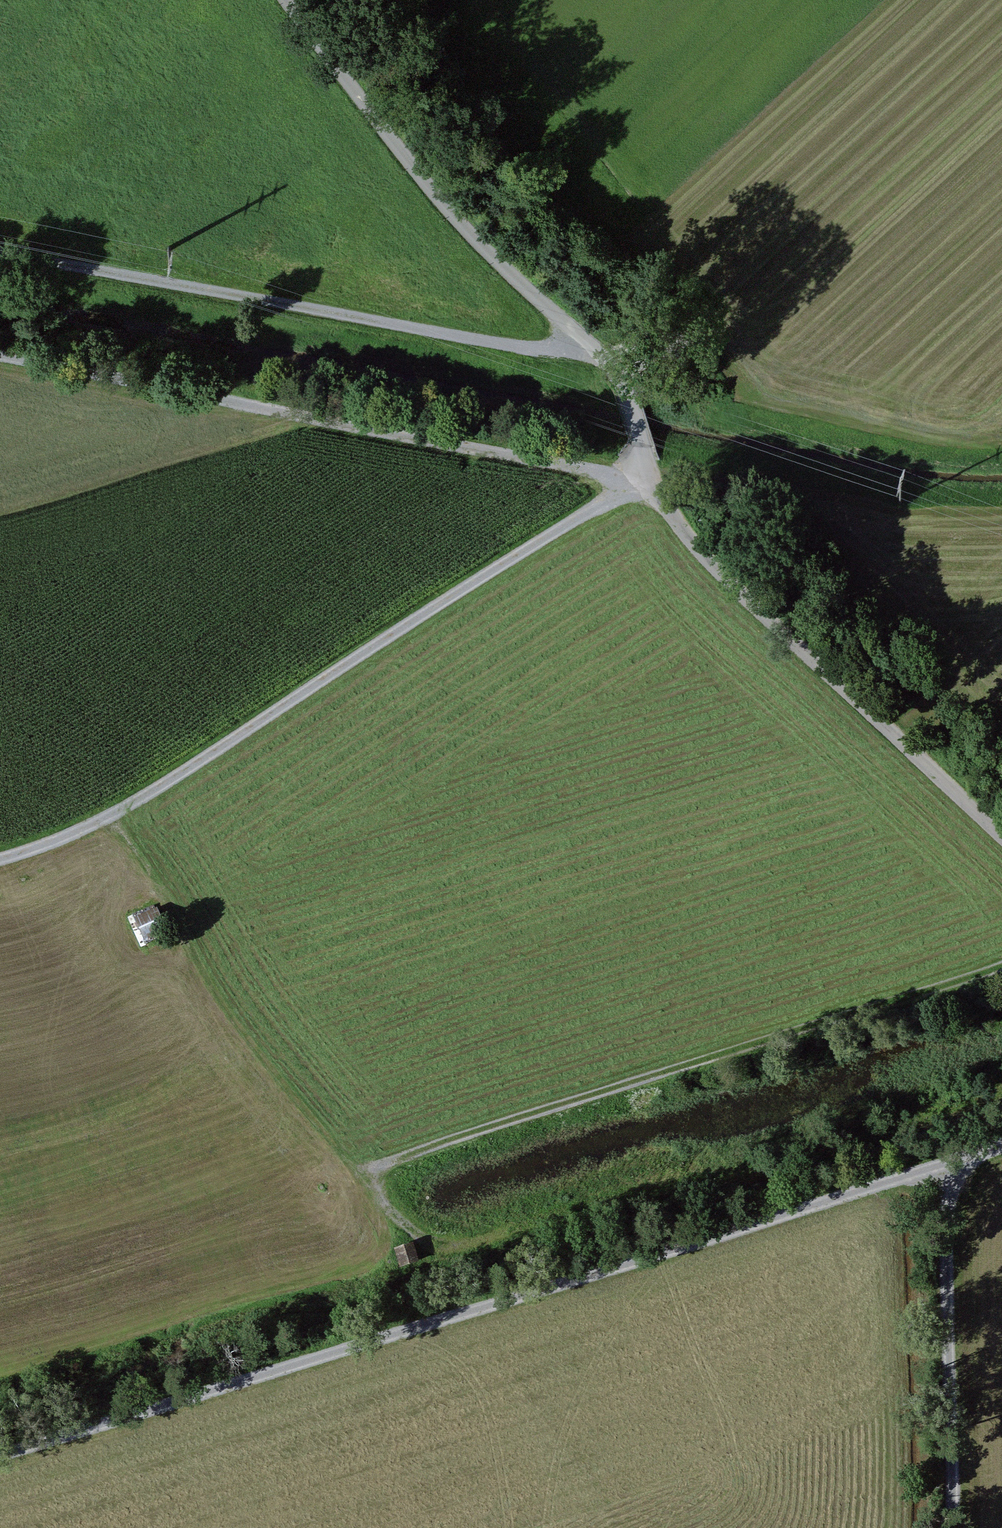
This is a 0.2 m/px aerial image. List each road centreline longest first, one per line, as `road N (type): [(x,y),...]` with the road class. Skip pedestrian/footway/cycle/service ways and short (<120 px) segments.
road 1 (unclassified): [(283,0),(478,242),(598,349),(627,398),(643,480),(722,571),(1001,836)]
road 2 (track): [(964,1162),(0,1458)]
road 3 (track): [(0,860),(116,814),(607,495),(643,480)]
road 4 (track): [(1001,965),(360,1170)]
road 5 (track): [(0,355),(643,480)]
road 6 (track): [(0,253),(542,348),(598,349)]
road 7 (track): [(360,1170),(199,979),(174,904),(116,814)]
road 8 (track): [(956,1527),(964,1162)]

